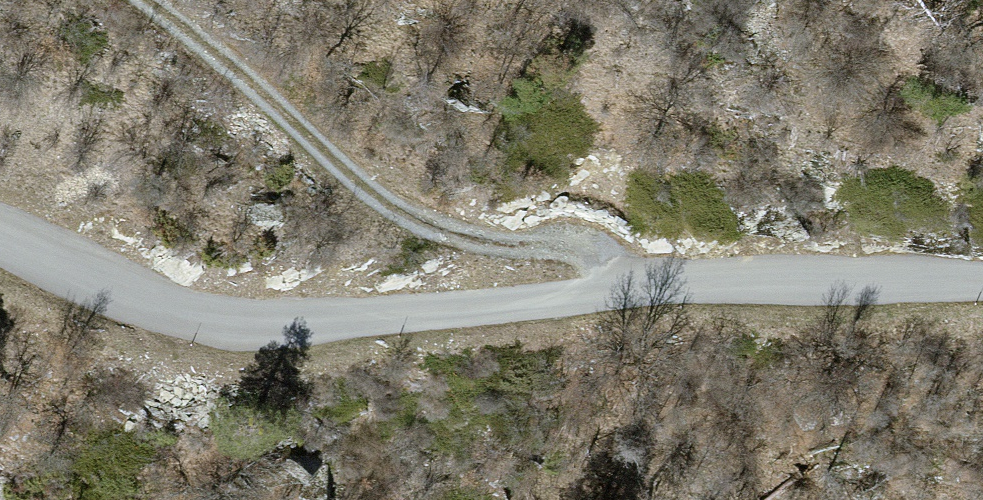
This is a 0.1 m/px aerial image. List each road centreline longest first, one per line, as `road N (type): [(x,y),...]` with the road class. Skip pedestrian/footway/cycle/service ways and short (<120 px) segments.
road 1 (unclassified): [(0,236),(165,307),(272,325),(617,285),(982,279)]
road 2 (track): [(617,285),(584,248),(438,233),(384,199),(144,0)]

